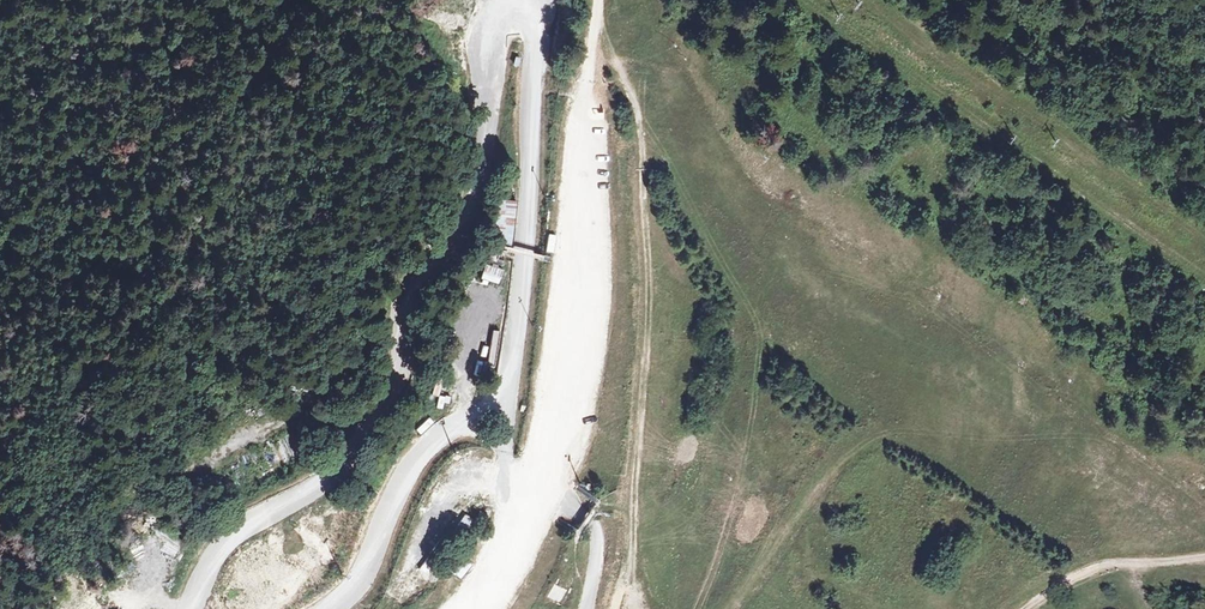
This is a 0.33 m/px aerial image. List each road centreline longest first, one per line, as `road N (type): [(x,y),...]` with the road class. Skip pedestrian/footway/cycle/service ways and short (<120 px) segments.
road 1 (track): [(628,608),(649,263),(636,107),(599,4)]
road 2 (unclassified): [(465,608),(531,532),(569,404),(588,84)]
road 3 (track): [(1204,556),(1099,566),(1022,608)]

